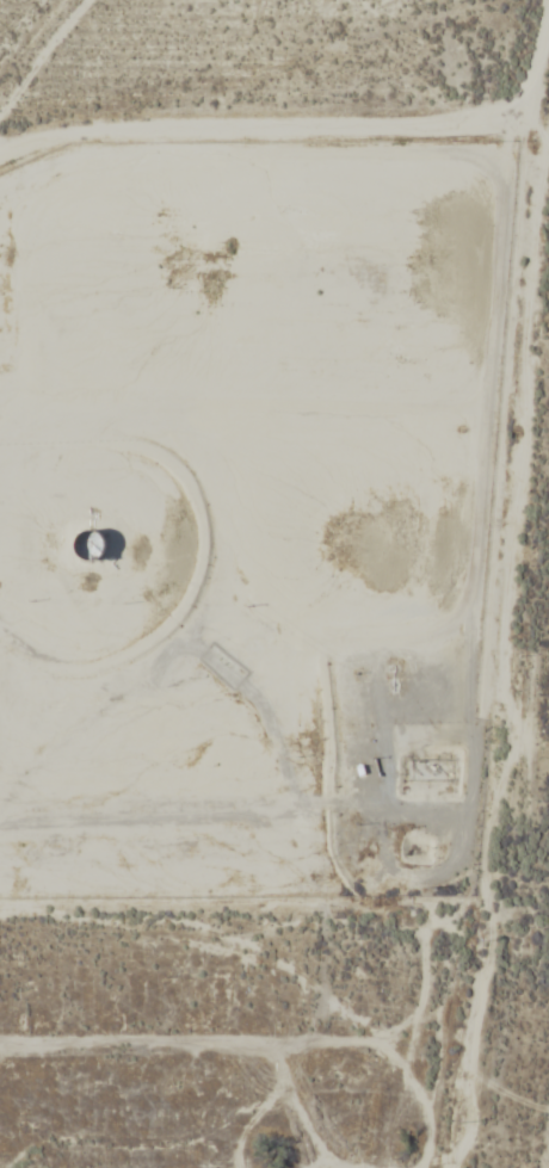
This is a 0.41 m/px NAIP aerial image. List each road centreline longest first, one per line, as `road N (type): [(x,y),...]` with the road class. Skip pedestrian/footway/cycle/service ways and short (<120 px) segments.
road 1 (track): [(451,1167),(473,1125),(465,1083),(491,937),(482,853),(489,786),(507,756),(500,704),(538,141),(530,93)]
road 2 (residential): [(0,1059),(269,1044),(261,920),(0,934)]
road 3 (residential): [(0,228),(374,166)]

